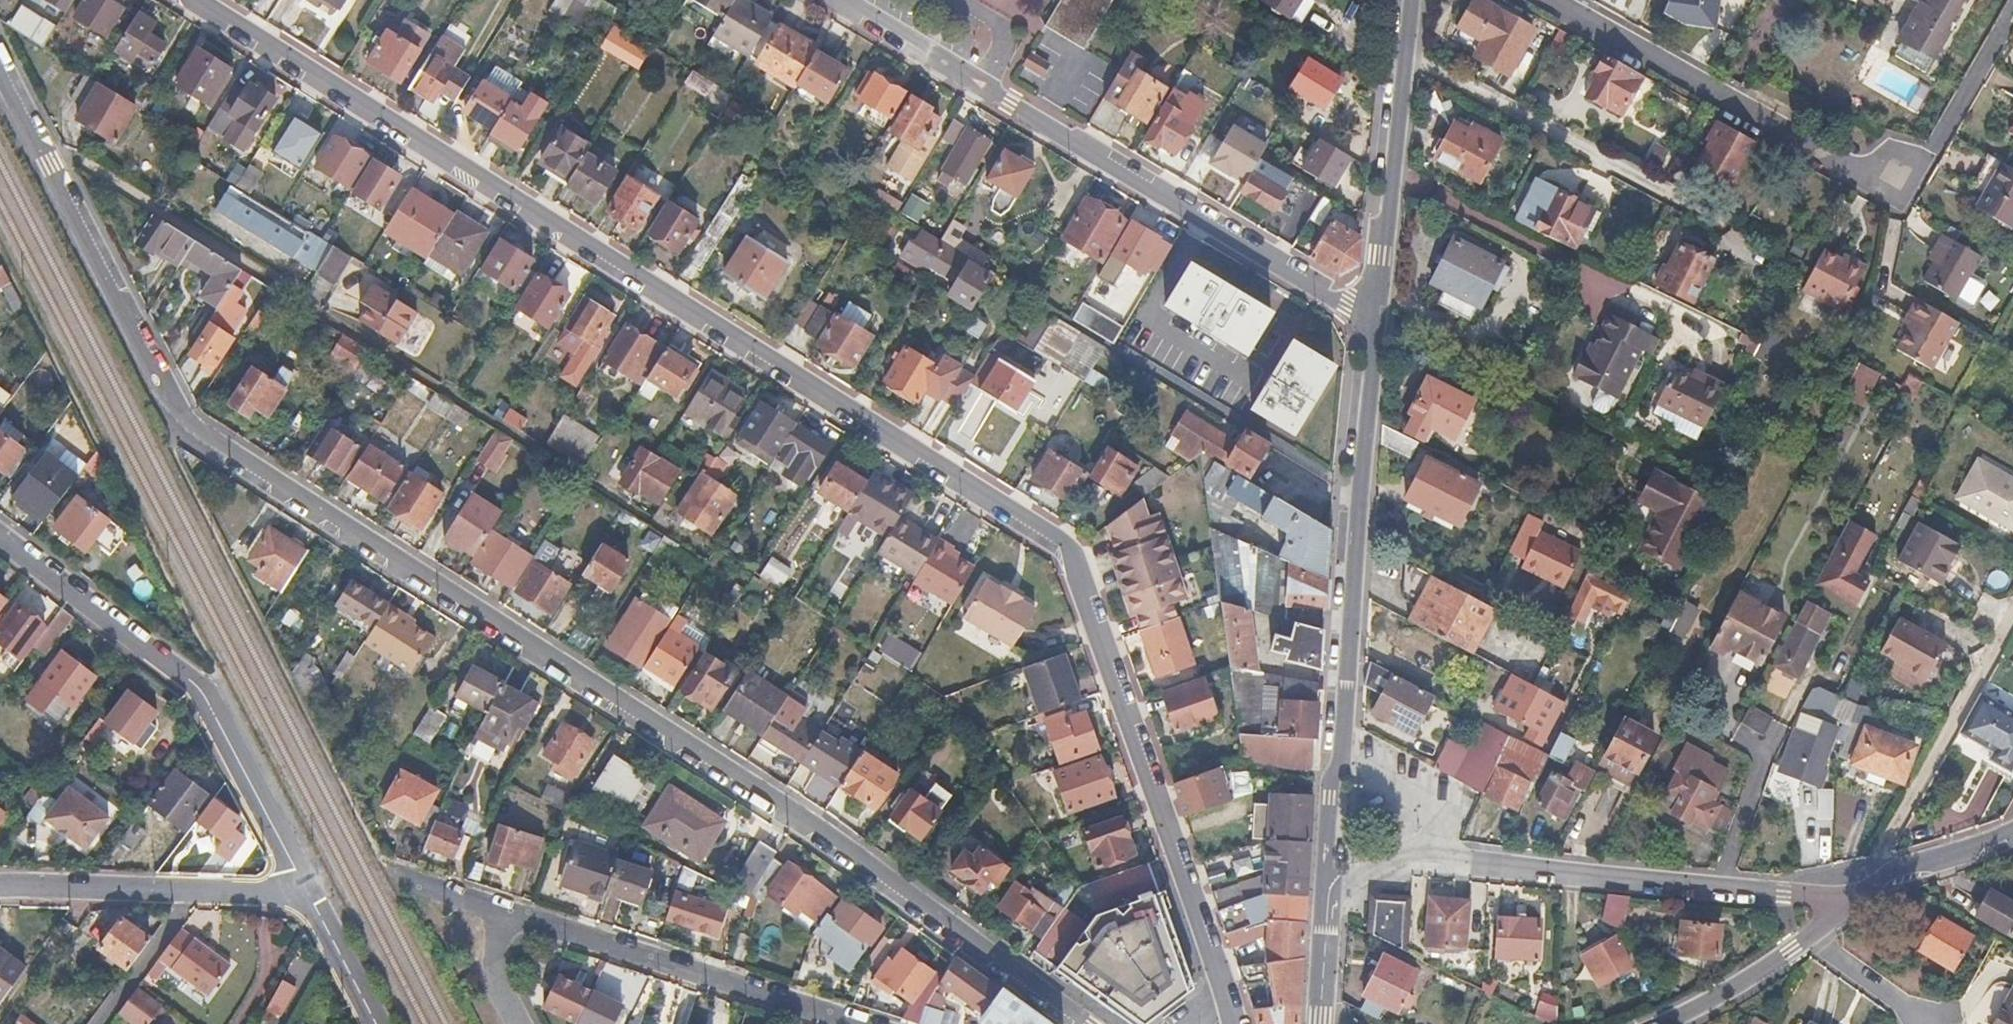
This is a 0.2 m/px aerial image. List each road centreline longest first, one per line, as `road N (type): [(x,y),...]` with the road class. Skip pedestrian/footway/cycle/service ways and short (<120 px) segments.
road 1 (residential): [(1233,1023),(1063,540),(200,0)]
road 2 (residential): [(0,74),(180,424),(812,829),(1083,1023)]
road 3 (residential): [(1376,311),(1344,304),(1202,220),(849,0)]
road 4 (residential): [(1558,0),(1902,195),(2012,13)]
road 5 (tertiary): [(1376,311),(1343,750),(1330,796),(1327,910)]
road 6 (residential): [(1327,910),(1378,865),(1420,852),(1850,898)]
road 7 (residential): [(304,890),(204,687),(0,533)]
road 8 (residential): [(857,1023),(503,910)]
road 9 (residential): [(1405,64),(1705,213)]
road 10 (residential): [(0,889),(304,890)]
road 11 (tertiary): [(1405,64),(1376,311)]
road 12 (tertiary): [(1850,898),(1910,863),(2012,831)]
road 13 (tertiary): [(1660,1023),(1732,988),(1806,937)]
road 14 (residential): [(374,1023),(304,890)]
road 15 (residential): [(1806,937),(1927,1023)]

